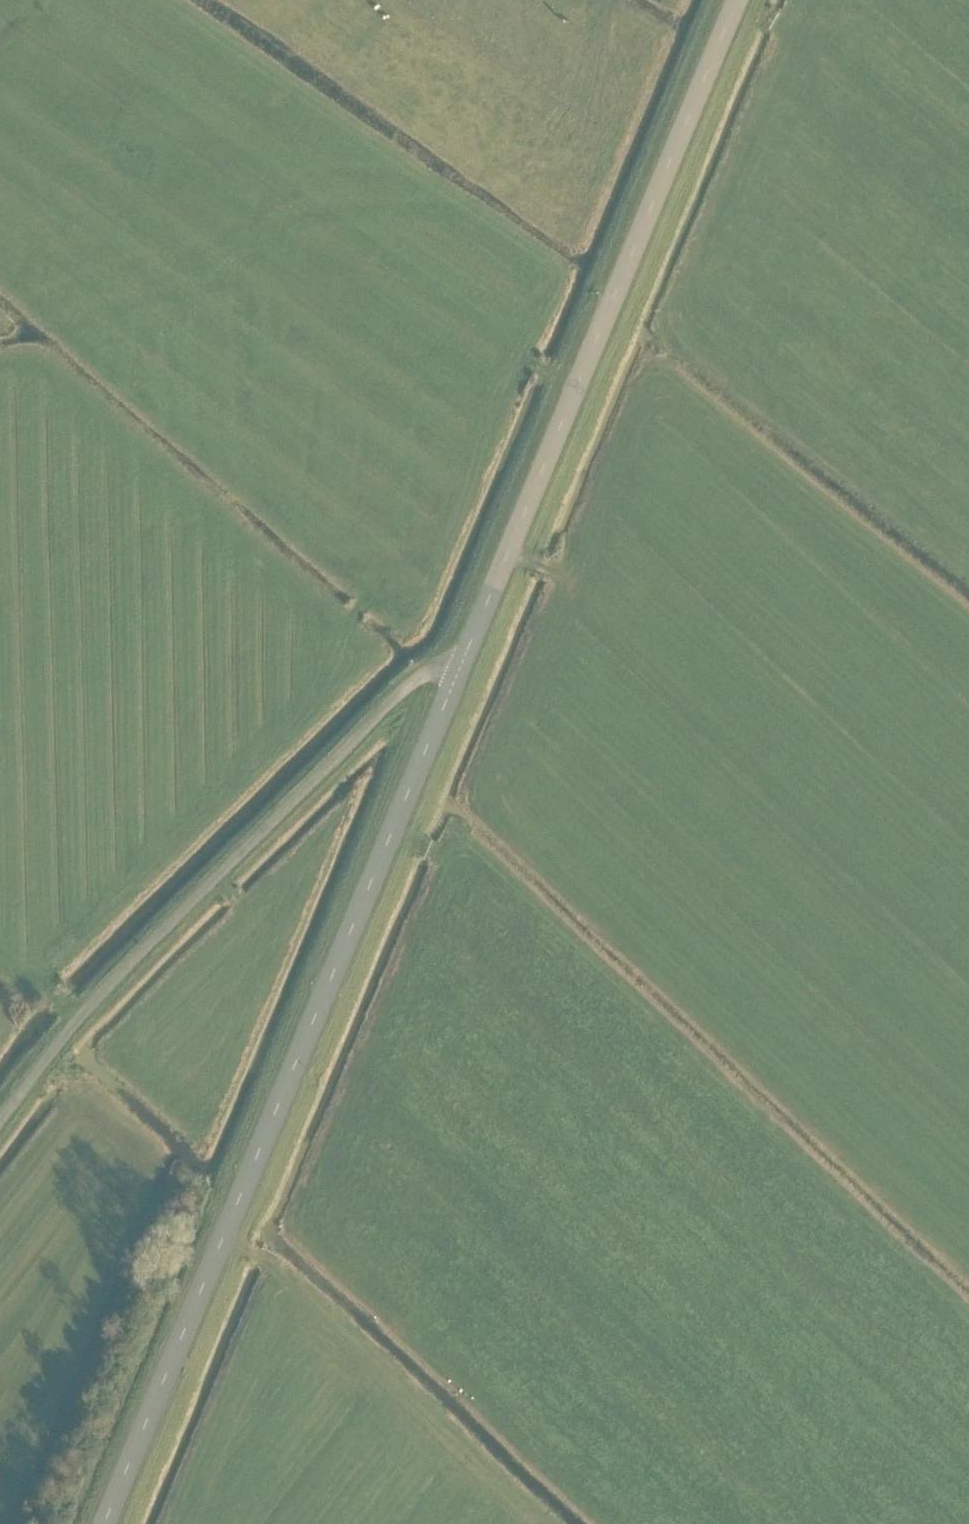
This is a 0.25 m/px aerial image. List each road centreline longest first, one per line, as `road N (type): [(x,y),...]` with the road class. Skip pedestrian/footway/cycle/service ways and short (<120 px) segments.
road 1 (secondary): [(107,1523),(465,660)]
road 2 (secondary): [(465,660),(738,0)]
road 3 (unclassified): [(0,1125),(75,1024),(413,680),(465,660)]

